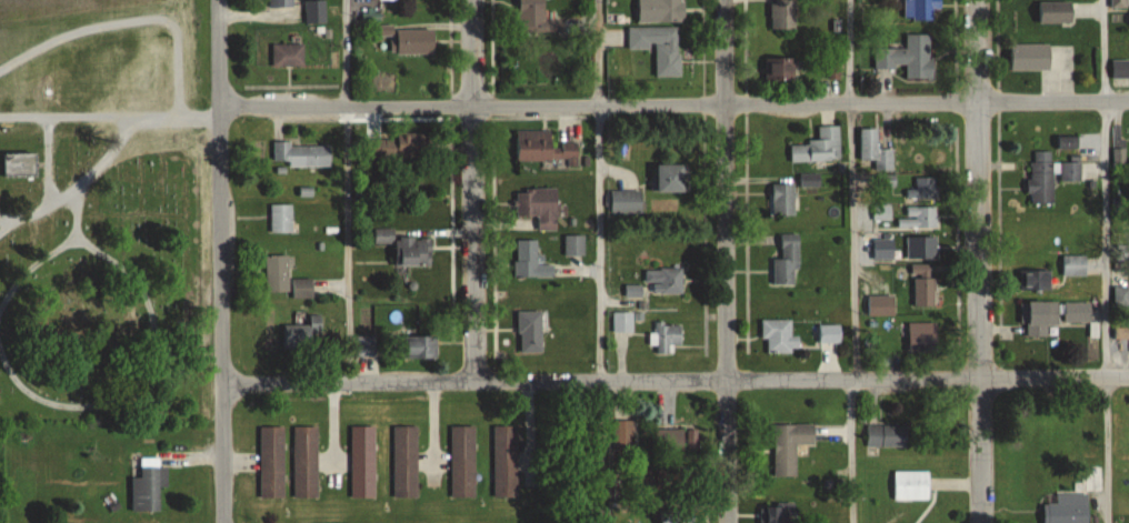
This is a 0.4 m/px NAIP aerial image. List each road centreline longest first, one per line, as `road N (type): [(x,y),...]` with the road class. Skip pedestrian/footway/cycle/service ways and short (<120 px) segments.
road 1 (residential): [(1128,101),(217,105)]
road 2 (residential): [(221,382),(1128,378)]
road 3 (residential): [(224,522),(216,0)]
road 4 (residential): [(979,522),(976,0)]
road 5 (residential): [(725,522),(723,0)]
road 6 (residential): [(474,381),(470,0)]

